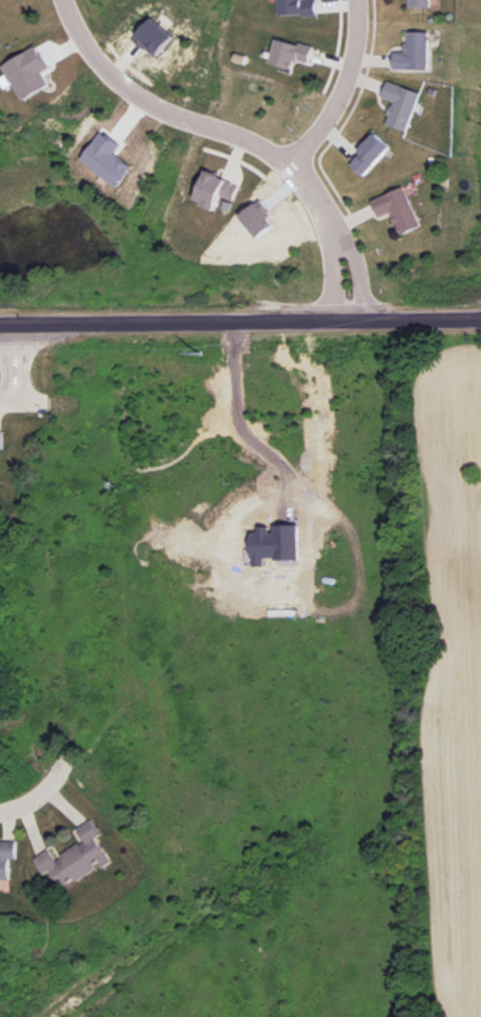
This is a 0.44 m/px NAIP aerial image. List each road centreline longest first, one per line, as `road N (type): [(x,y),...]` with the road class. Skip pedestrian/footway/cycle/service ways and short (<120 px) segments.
road 1 (tertiary): [(480,321),(0,325)]
road 2 (residential): [(61,0),(85,44),(119,81),(286,160),(341,242)]
road 3 (residential): [(286,160),(327,109),(347,65),(352,0)]

